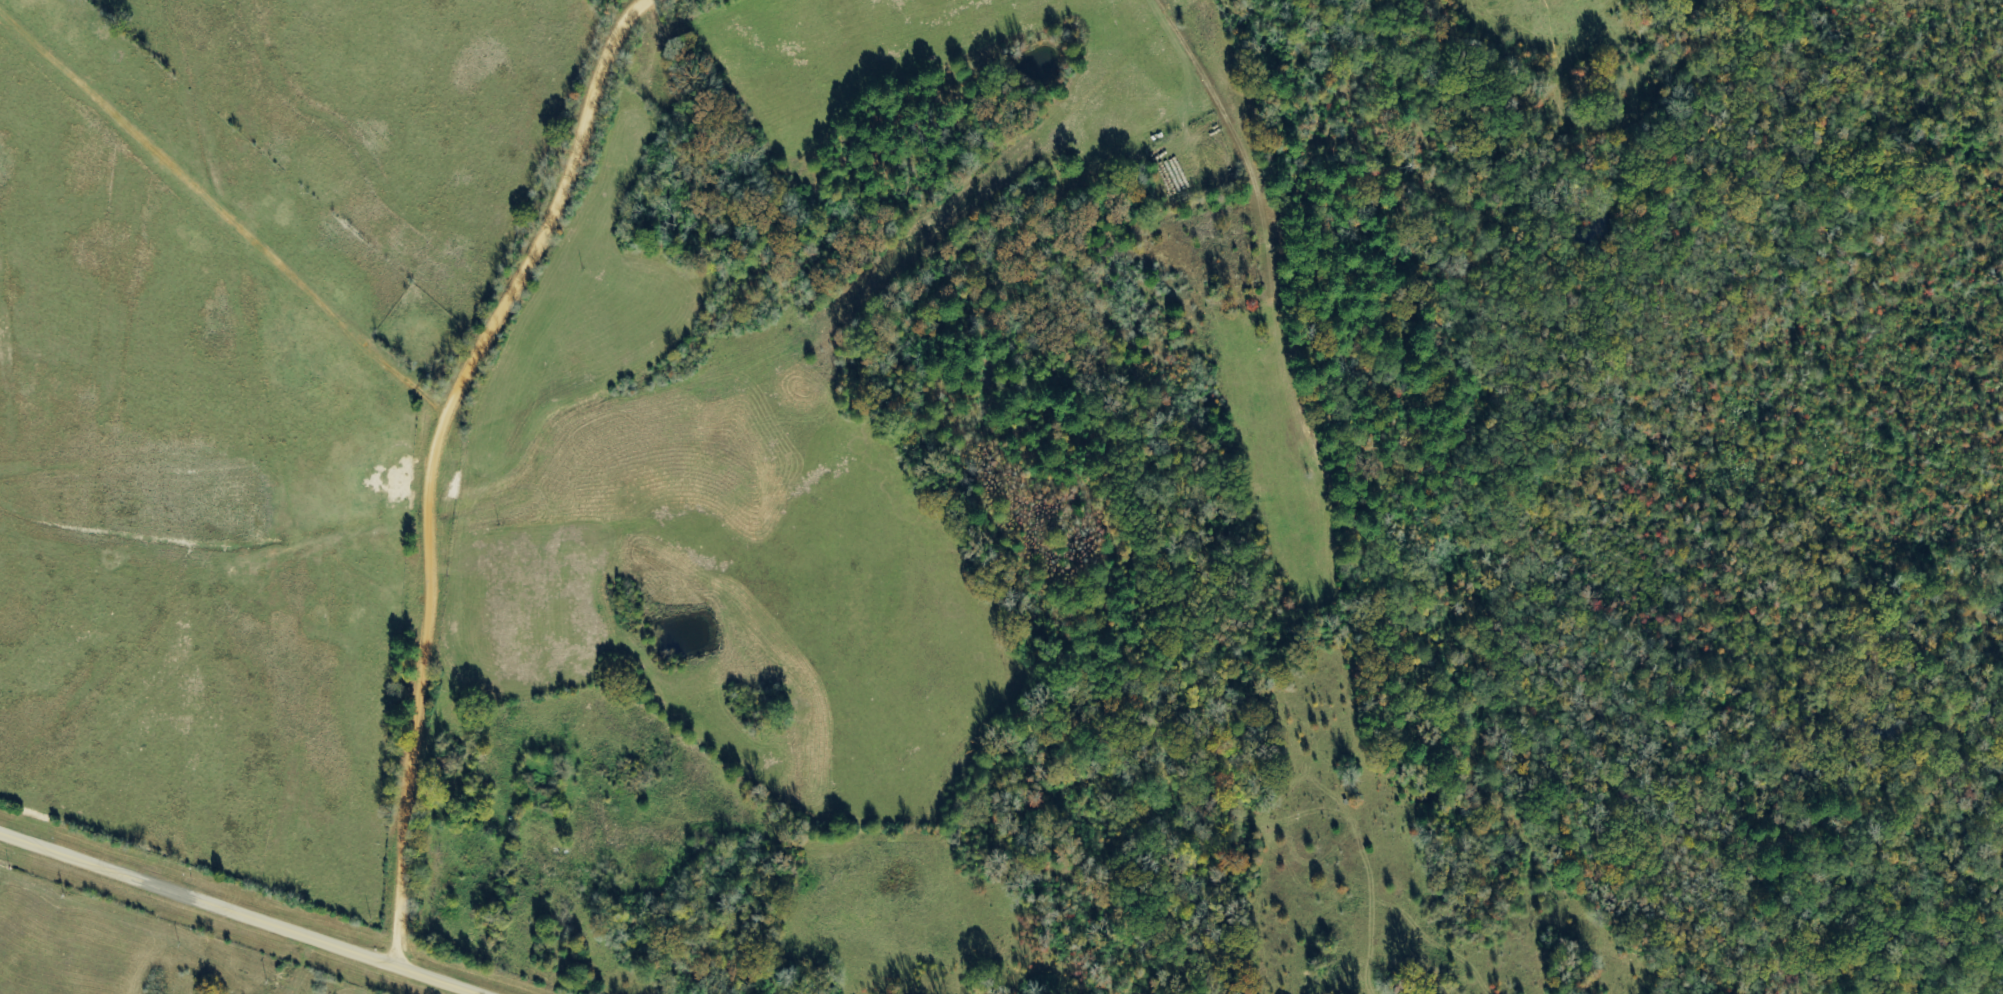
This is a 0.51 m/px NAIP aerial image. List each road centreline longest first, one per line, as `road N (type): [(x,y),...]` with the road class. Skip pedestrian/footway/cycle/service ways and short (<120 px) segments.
road 1 (residential): [(385,968),(419,387),(458,347),(603,27),(694,0)]
road 2 (tertiary): [(0,834),(480,993)]

